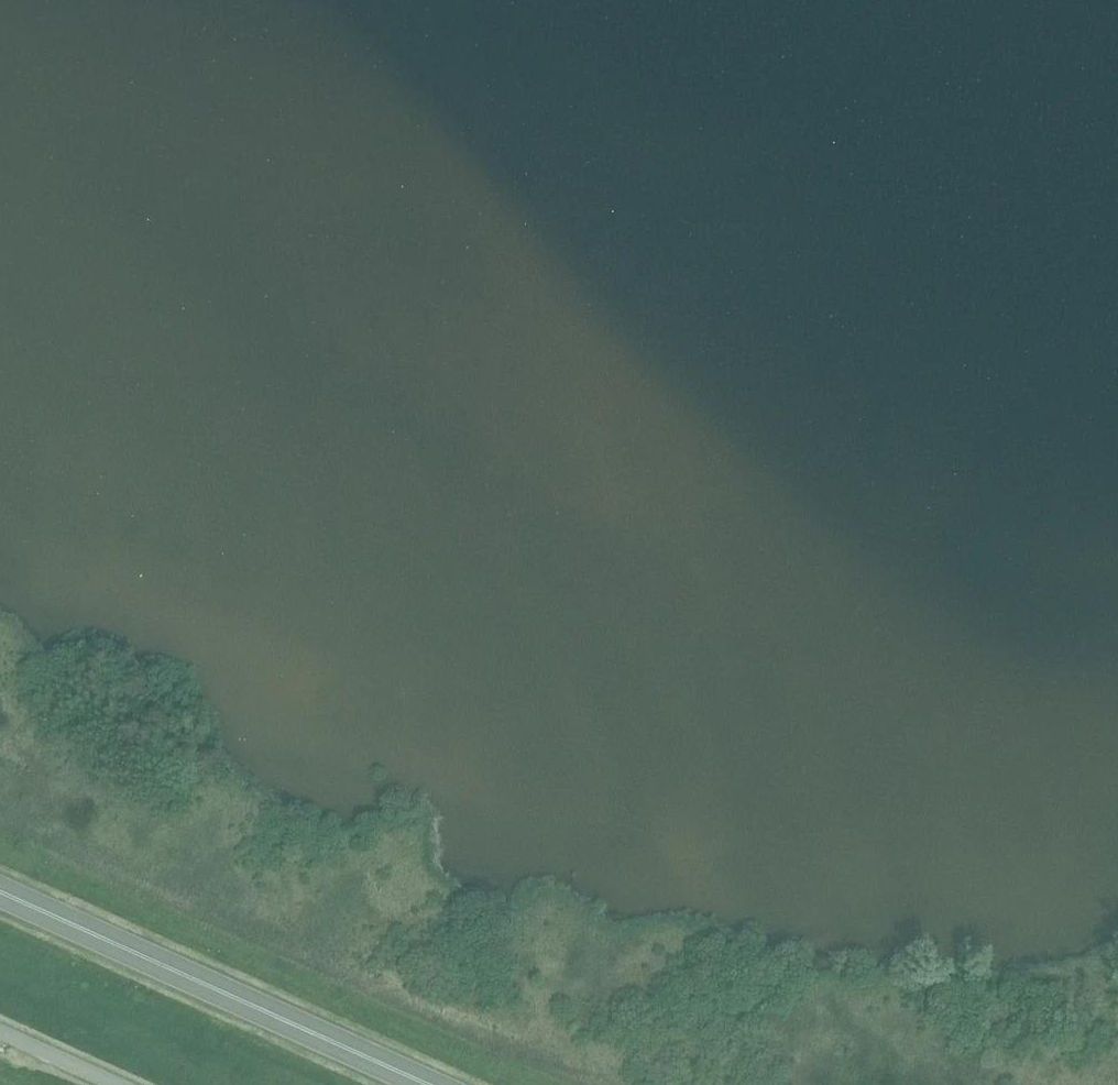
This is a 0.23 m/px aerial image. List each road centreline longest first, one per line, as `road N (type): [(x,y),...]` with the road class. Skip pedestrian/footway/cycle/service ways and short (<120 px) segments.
road 1 (trunk): [(450,1084),(0,886)]
road 2 (unclassified): [(137,1084),(0,1023)]

